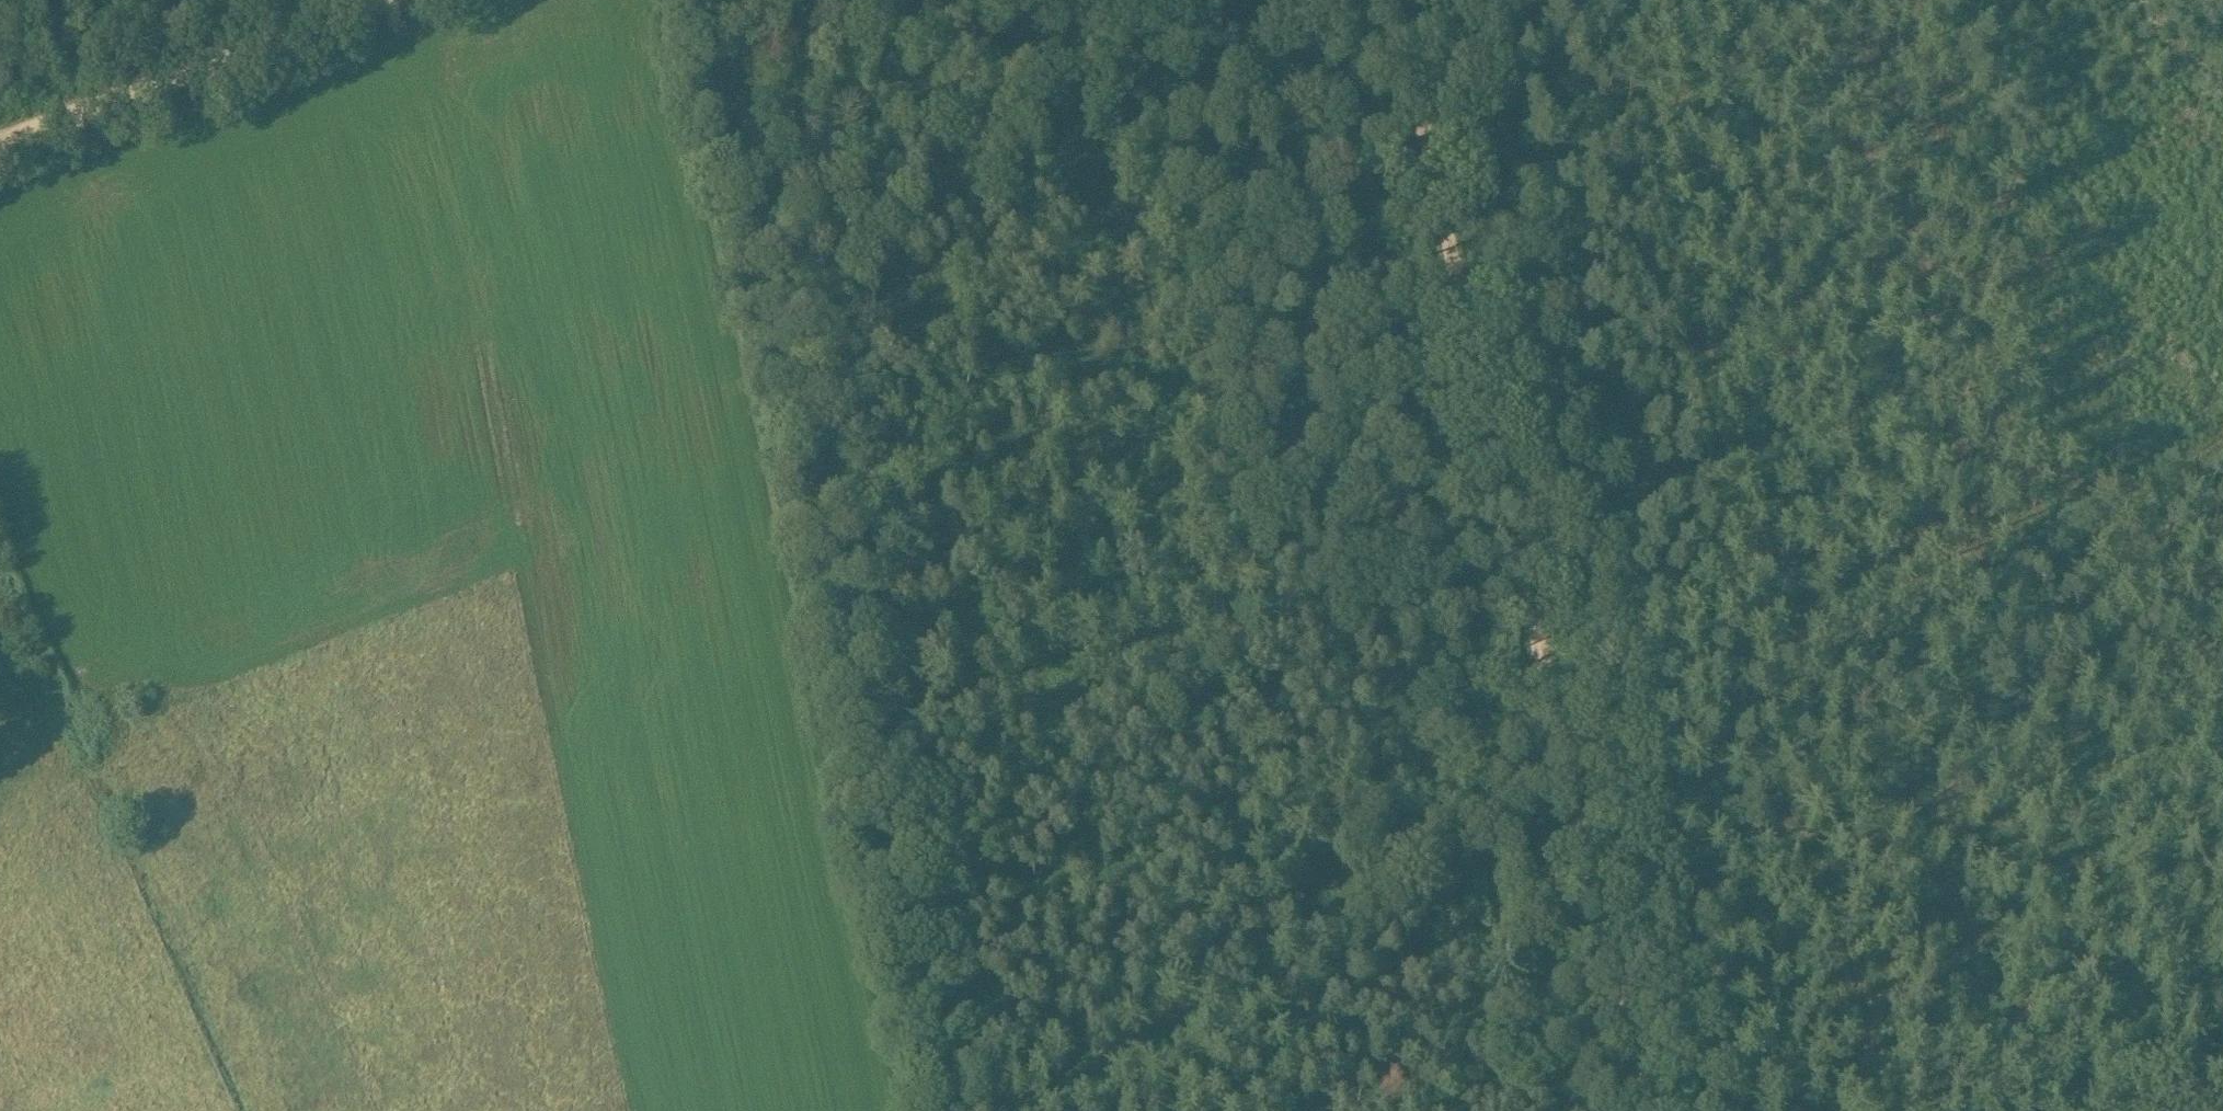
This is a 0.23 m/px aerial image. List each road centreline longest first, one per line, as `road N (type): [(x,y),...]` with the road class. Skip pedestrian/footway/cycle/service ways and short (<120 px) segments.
road 1 (unclassified): [(1647,1110),(1396,0)]
road 2 (track): [(0,143),(384,0)]
road 3 (track): [(128,0),(76,114)]

